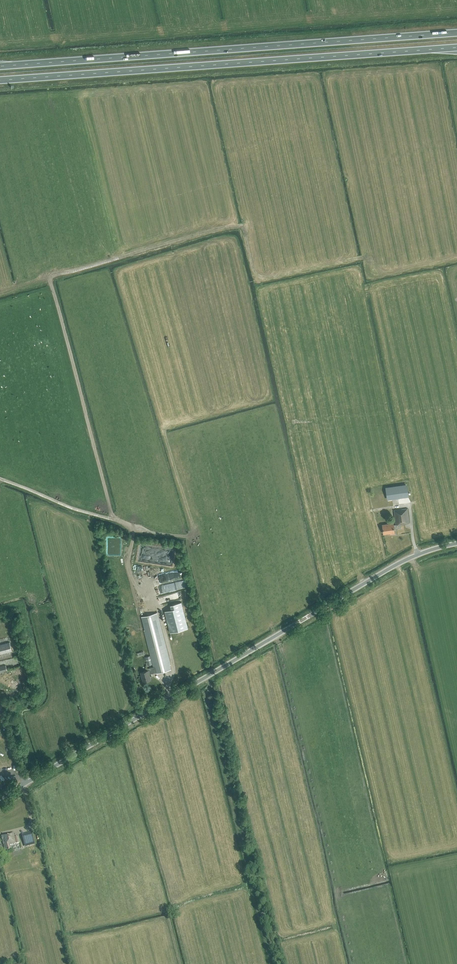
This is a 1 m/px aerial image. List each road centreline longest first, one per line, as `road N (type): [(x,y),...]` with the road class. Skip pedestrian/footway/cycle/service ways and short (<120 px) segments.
road 1 (trunk): [(0,81),(456,48)]
road 2 (trunk): [(456,33),(0,66)]
road 3 (track): [(114,520),(50,279),(240,227)]
road 4 (track): [(170,699),(164,675),(174,672),(158,606),(127,563),(133,529),(0,479)]
road 5 (tertiary): [(456,545),(413,556),(216,672)]
road 6 (tertiary): [(0,801),(216,672)]

